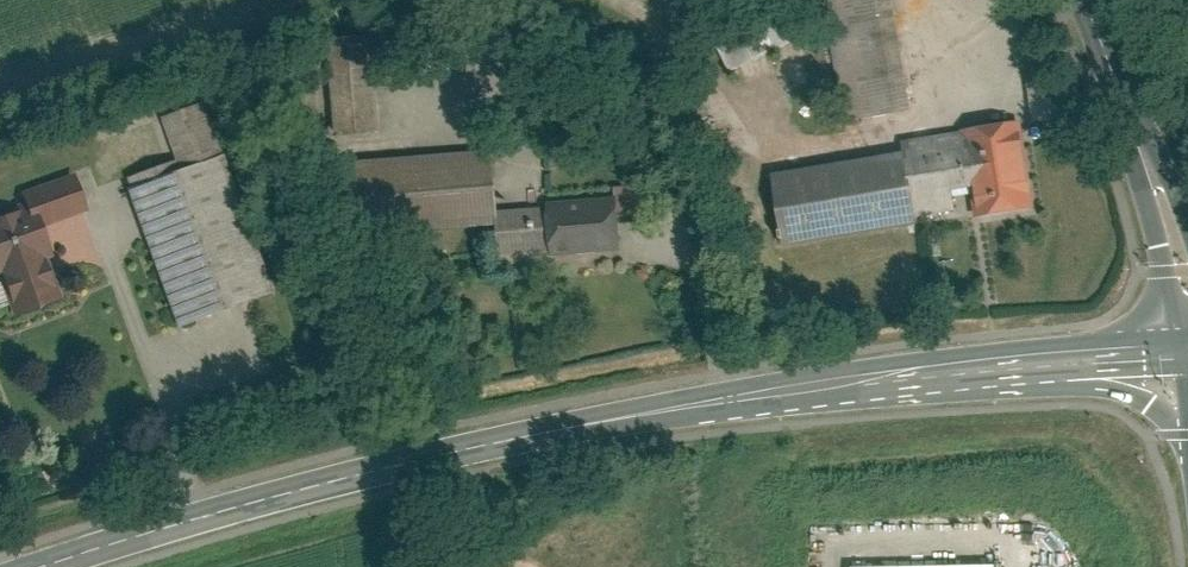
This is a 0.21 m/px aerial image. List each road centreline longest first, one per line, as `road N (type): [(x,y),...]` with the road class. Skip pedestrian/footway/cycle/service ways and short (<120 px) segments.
road 1 (secondary): [(884,375),(539,432),(335,479),(35,566)]
road 2 (tertiary): [(1130,114),(1186,349)]
road 3 (secondary): [(884,375),(1070,356)]
road 4 (tertiary): [(1070,356),(1155,400),(1187,431)]
road 5 (tertiary): [(1130,114),(1087,0)]

